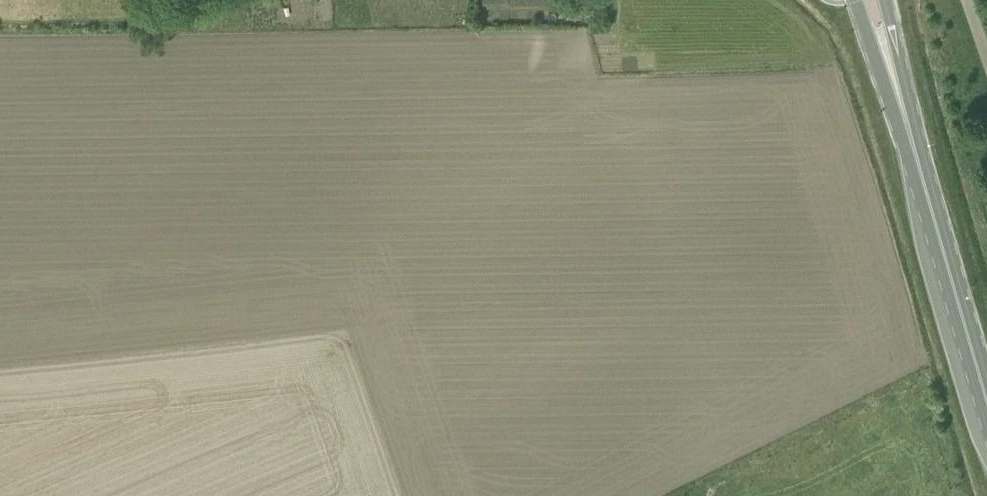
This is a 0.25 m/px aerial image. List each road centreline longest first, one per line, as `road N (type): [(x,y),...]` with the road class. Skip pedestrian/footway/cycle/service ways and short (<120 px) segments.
road 1 (primary): [(870,0),(986,393)]

